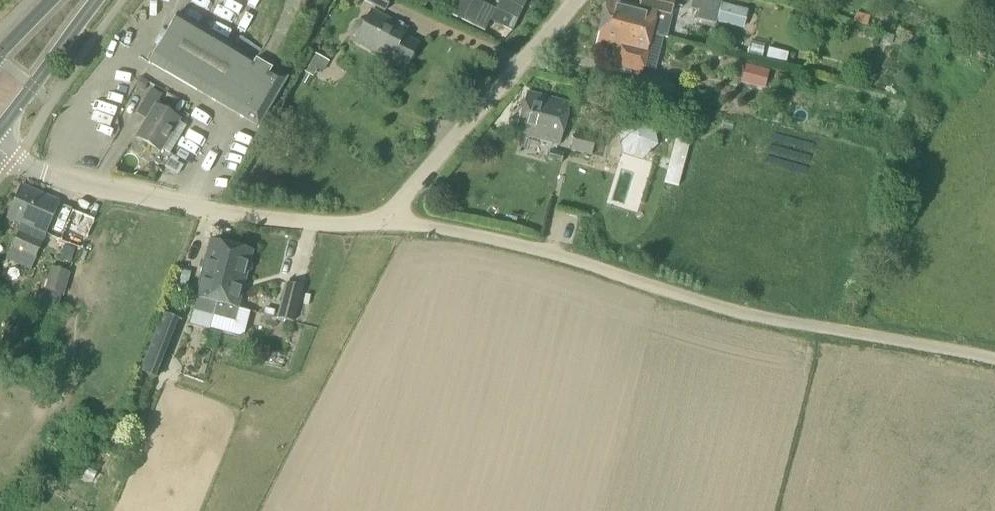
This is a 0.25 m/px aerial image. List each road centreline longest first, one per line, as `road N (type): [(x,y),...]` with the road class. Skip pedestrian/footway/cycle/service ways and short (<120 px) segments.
road 1 (unclassified): [(994,360),(817,330),(471,233),(389,223)]
road 2 (unclassified): [(389,223),(265,222),(168,208),(0,161)]
road 3 (unclassified): [(389,223),(578,0)]
road 4 (primary): [(0,127),(96,0)]

